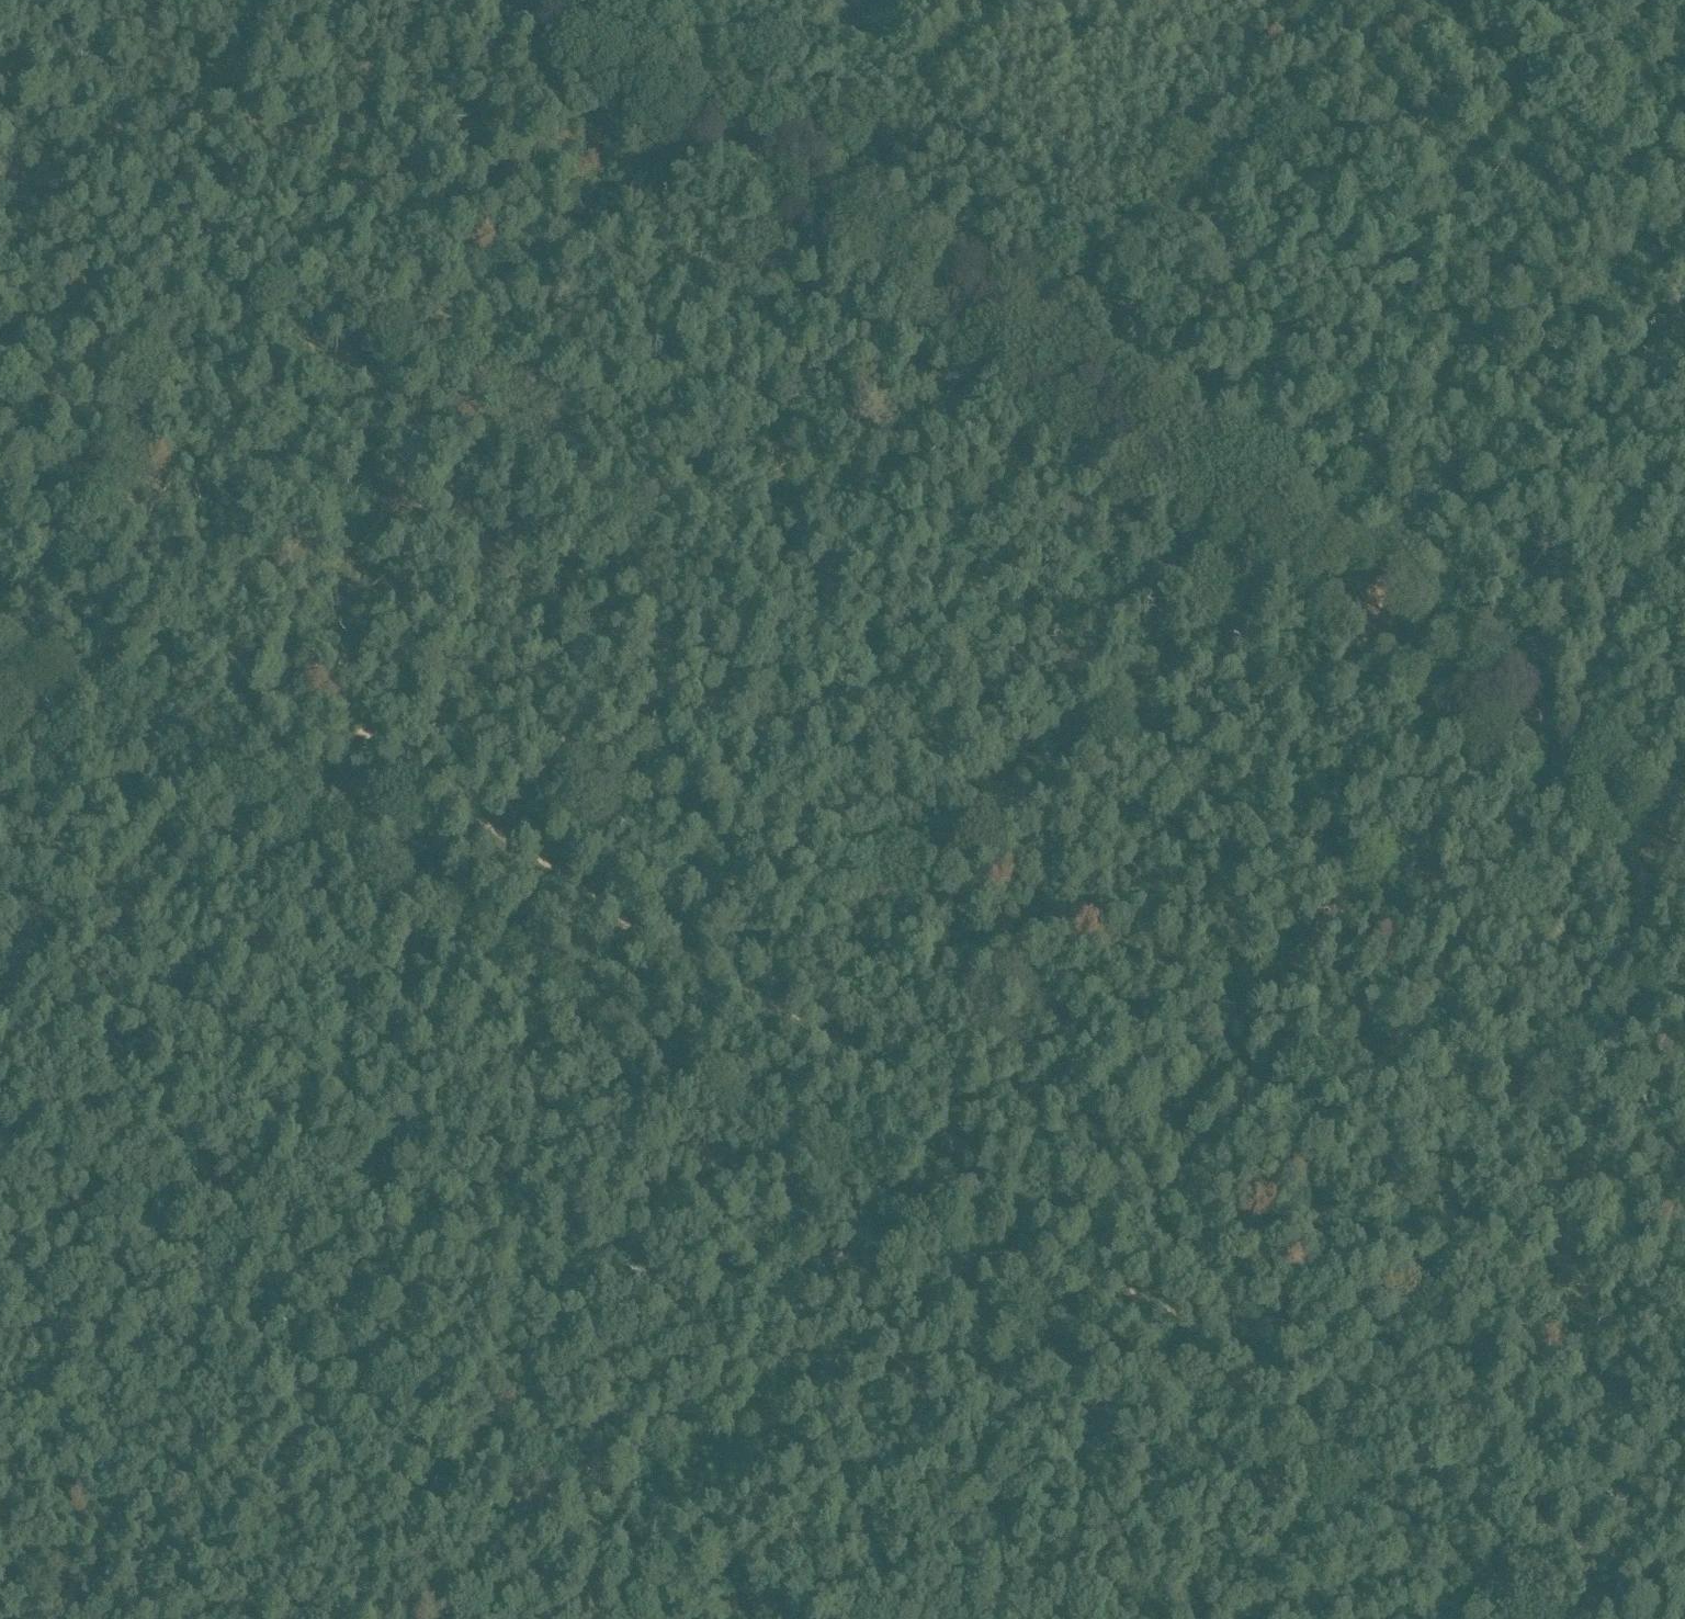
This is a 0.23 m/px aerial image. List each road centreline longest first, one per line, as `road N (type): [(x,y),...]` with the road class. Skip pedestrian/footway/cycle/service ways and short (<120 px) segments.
road 1 (track): [(1540,1618),(0,632)]
road 2 (track): [(0,1142),(754,1618)]

